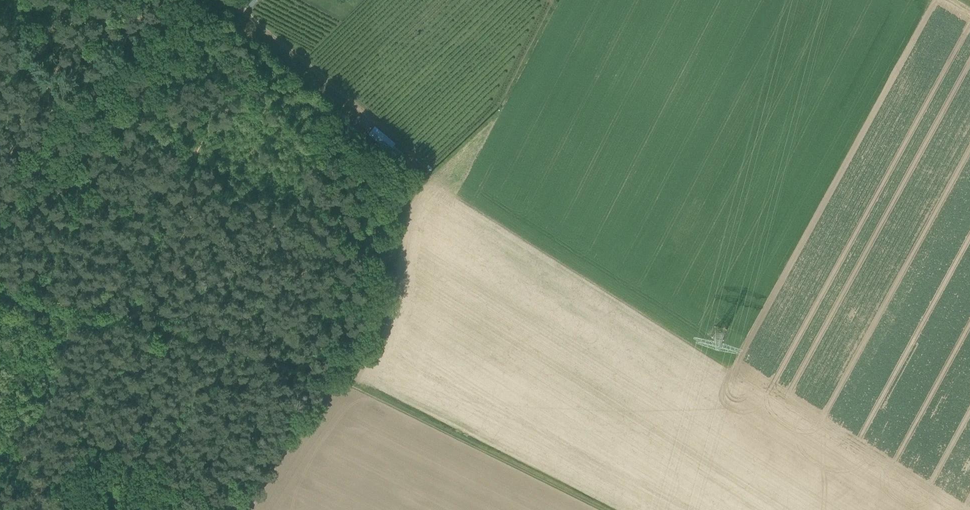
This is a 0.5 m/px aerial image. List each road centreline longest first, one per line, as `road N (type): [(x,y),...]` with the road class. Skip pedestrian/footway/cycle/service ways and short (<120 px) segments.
road 1 (track): [(0,290),(343,376)]
road 2 (track): [(223,0),(84,98),(0,192)]
road 3 (track): [(343,376),(606,509)]
road 4 (track): [(343,376),(243,509)]

